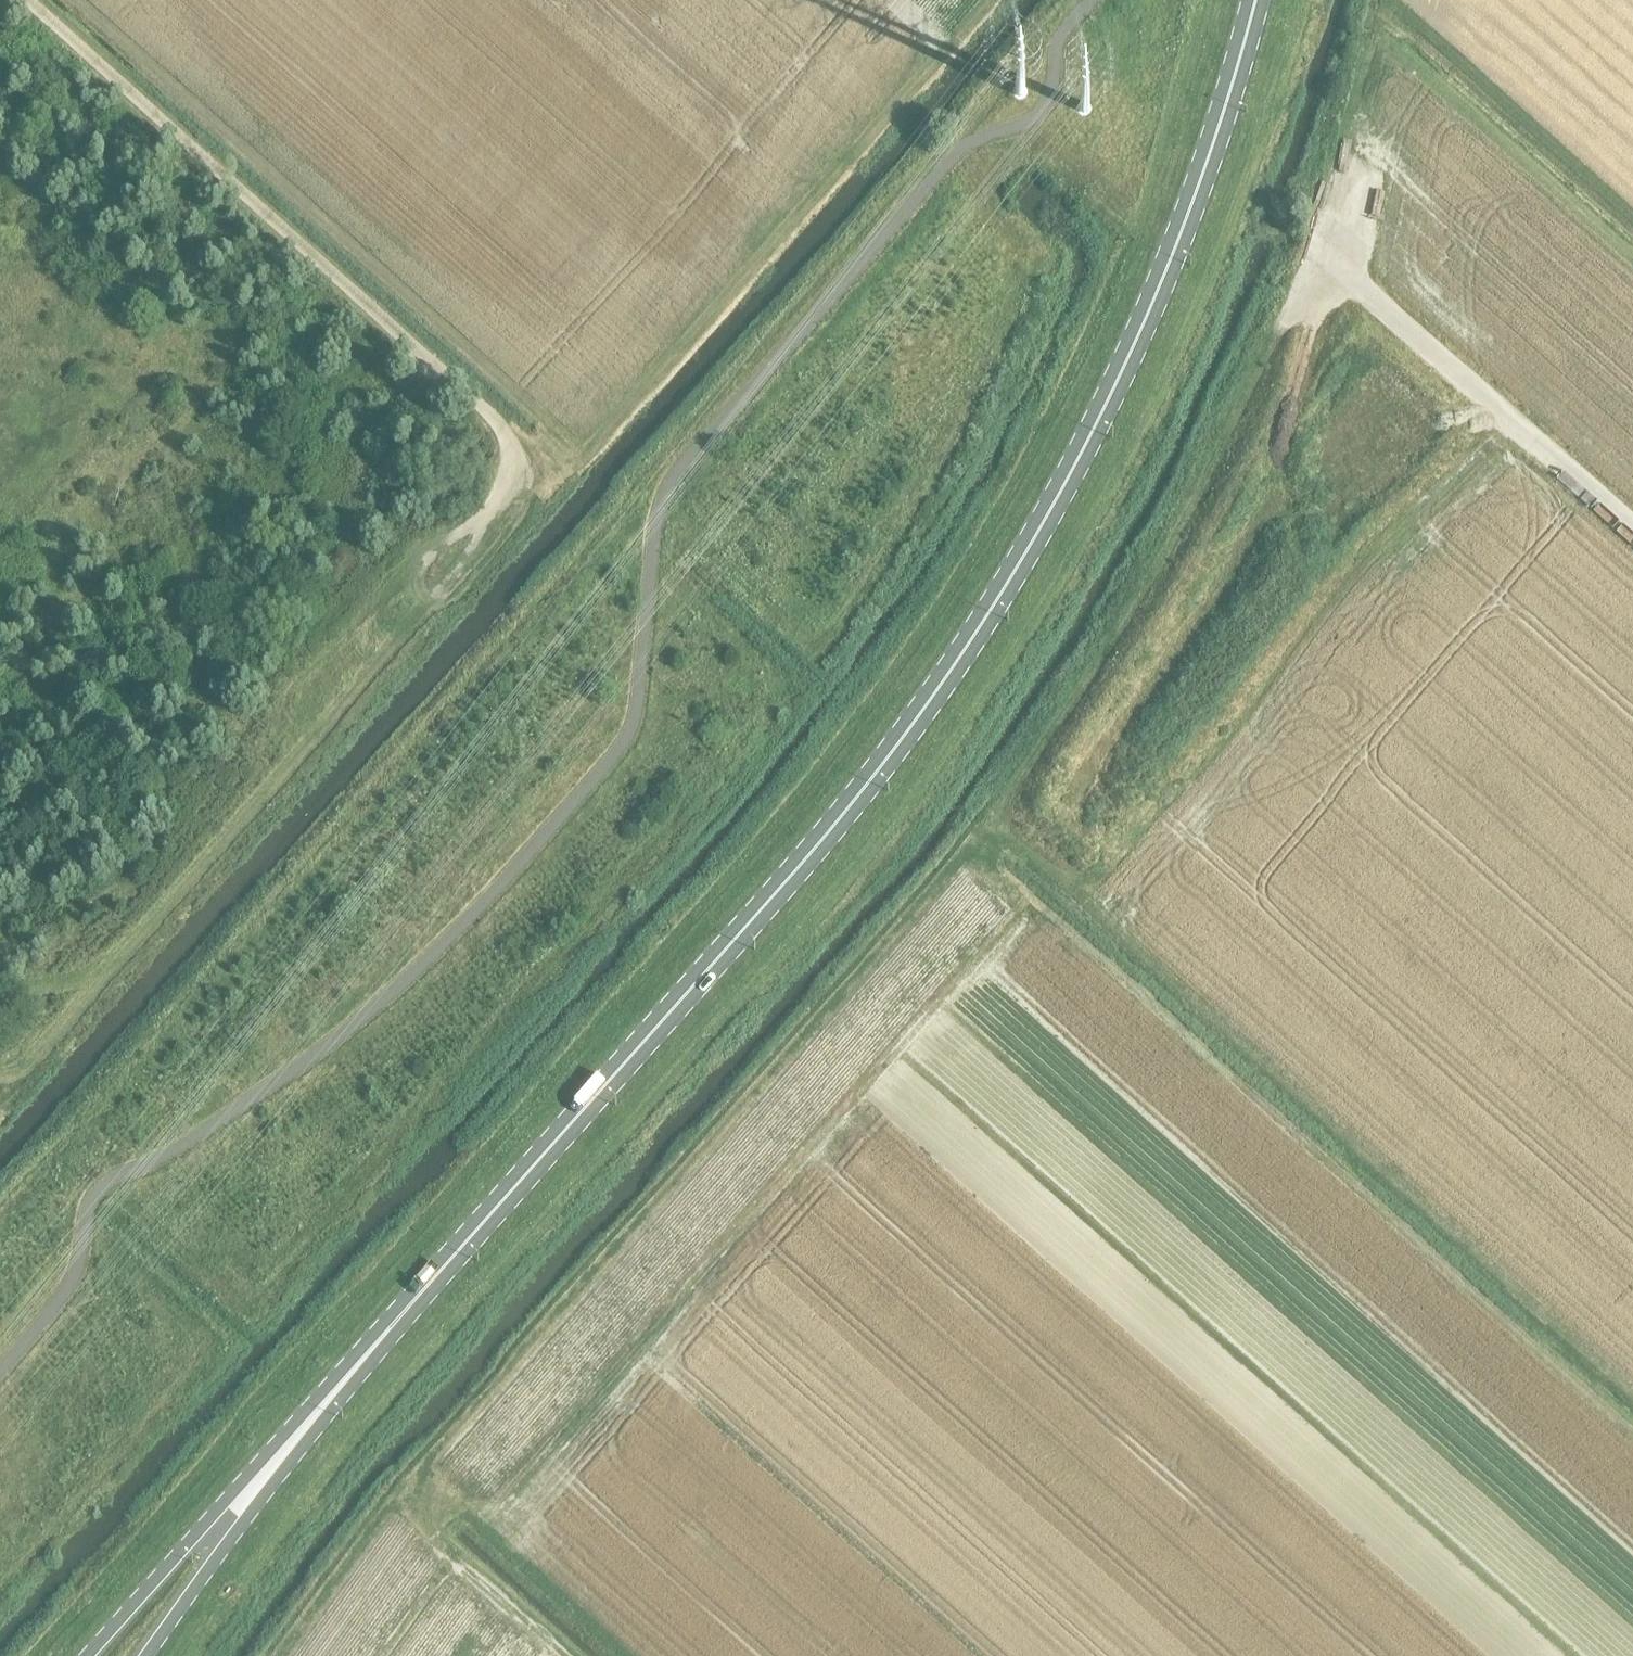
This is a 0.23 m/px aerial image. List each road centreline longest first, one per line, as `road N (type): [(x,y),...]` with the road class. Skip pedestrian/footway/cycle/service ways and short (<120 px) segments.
road 1 (primary): [(296,1429),(833,821),(954,659),(1064,488),(1147,305),(1259,0)]
road 2 (track): [(504,512),(522,482),(518,453),(492,419),(28,0)]
road 3 (primary): [(296,1429),(214,1504),(78,1655)]
road 4 (primary): [(149,1655),(296,1429)]

